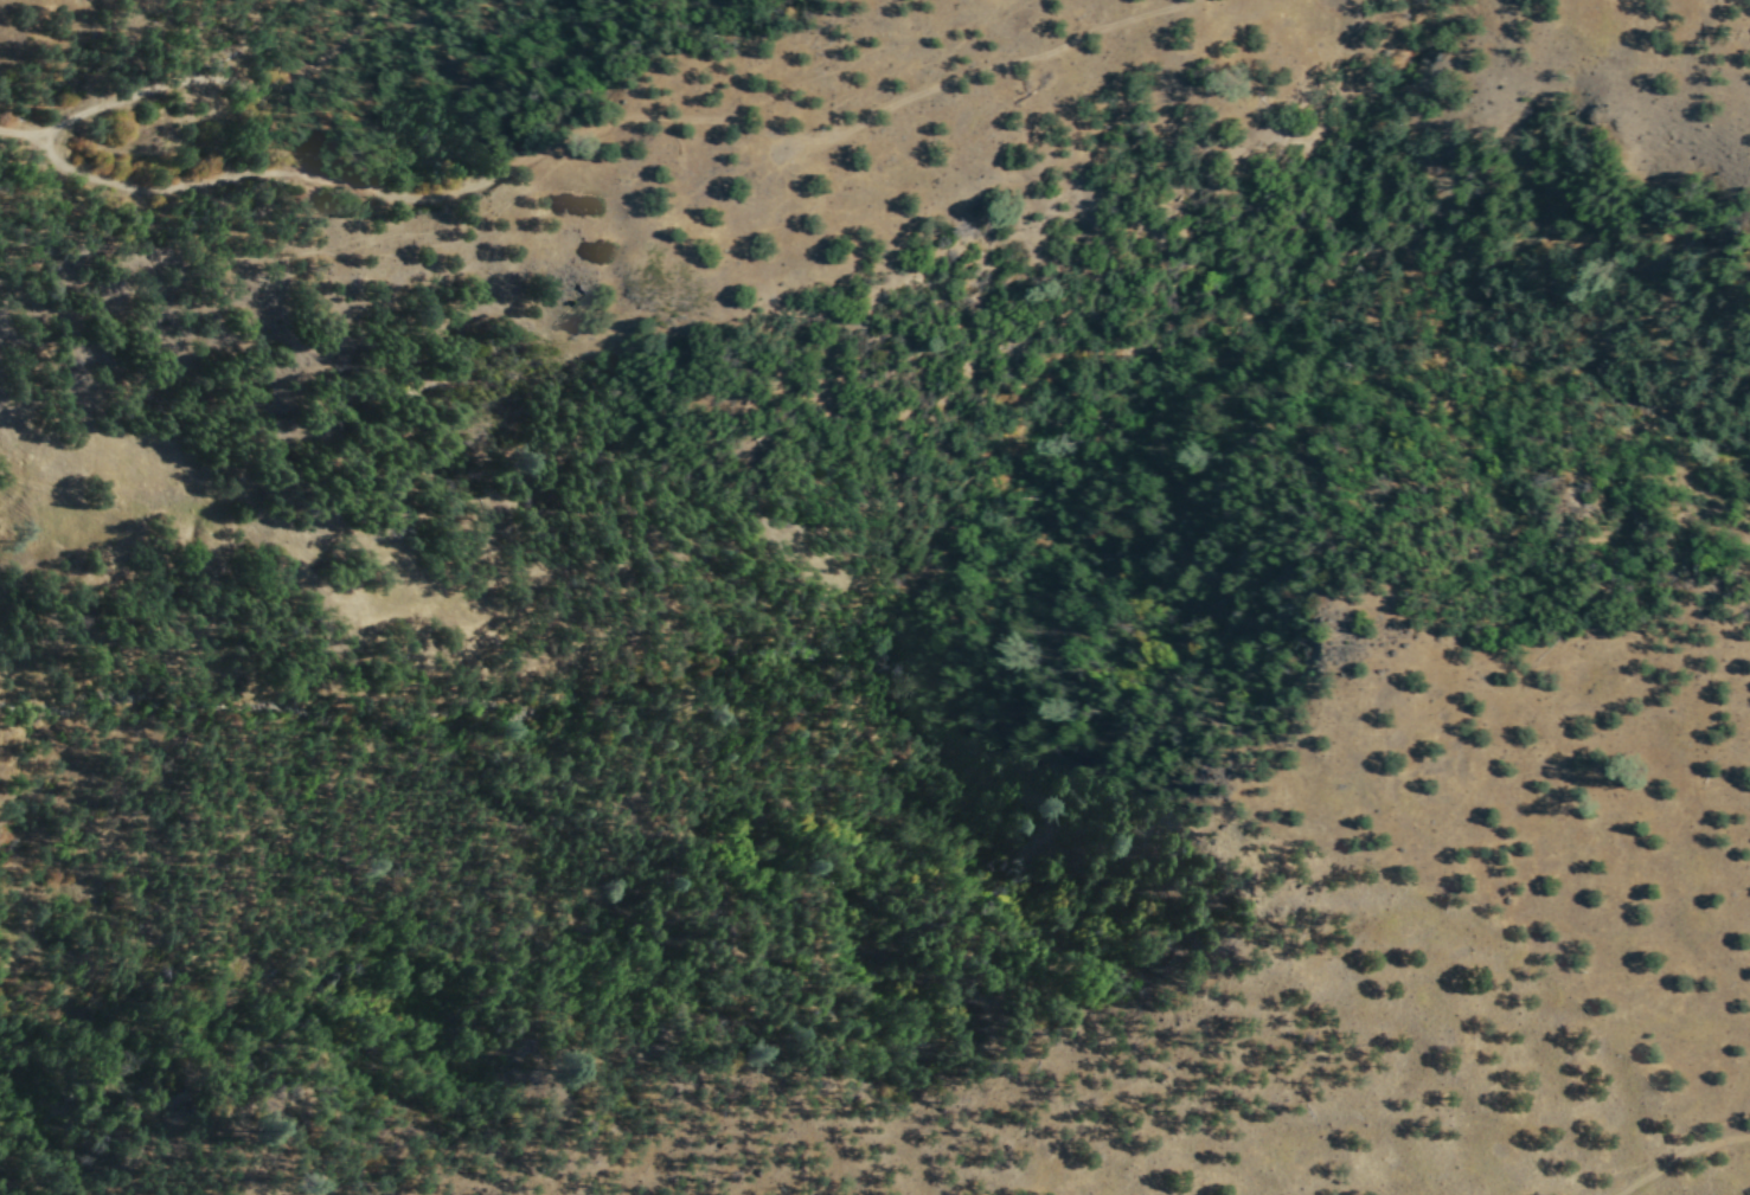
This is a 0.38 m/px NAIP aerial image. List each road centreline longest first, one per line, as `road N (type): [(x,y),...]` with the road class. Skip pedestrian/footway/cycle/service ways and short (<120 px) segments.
road 1 (track): [(1187,0),(947,82),(842,133),(801,137),(703,118),(626,117),(537,149),(468,189),(419,200),(280,169),(165,189),(139,186),(69,167),(55,148)]
road 2 (track): [(1610,1194),(1675,1151),(1749,1133)]

